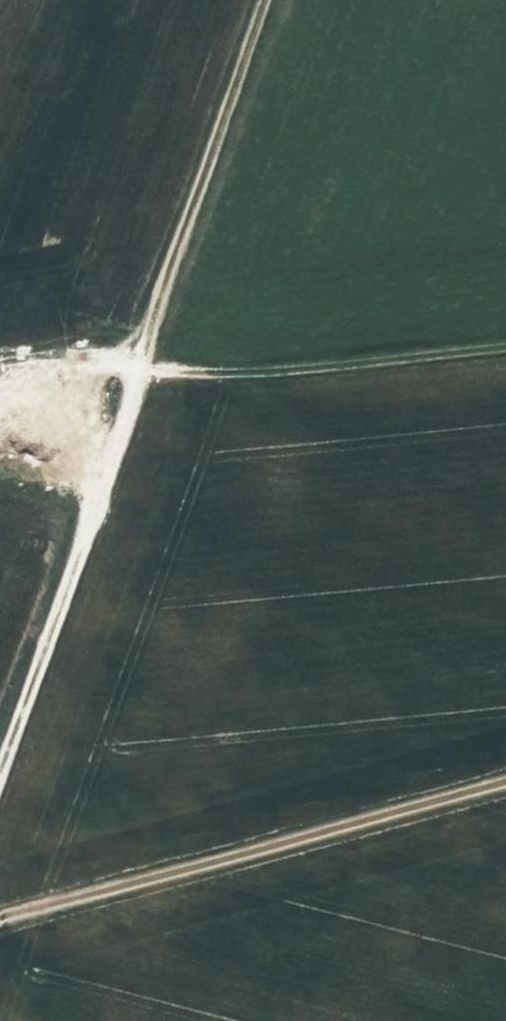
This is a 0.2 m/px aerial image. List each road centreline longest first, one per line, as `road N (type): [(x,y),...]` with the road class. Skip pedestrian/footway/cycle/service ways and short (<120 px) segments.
road 1 (track): [(0,920),(505,781)]
road 2 (track): [(0,766),(140,365)]
road 3 (track): [(140,365),(269,0)]
road 4 (track): [(140,365),(270,371),(505,346)]
road 5 (track): [(0,366),(144,351)]

